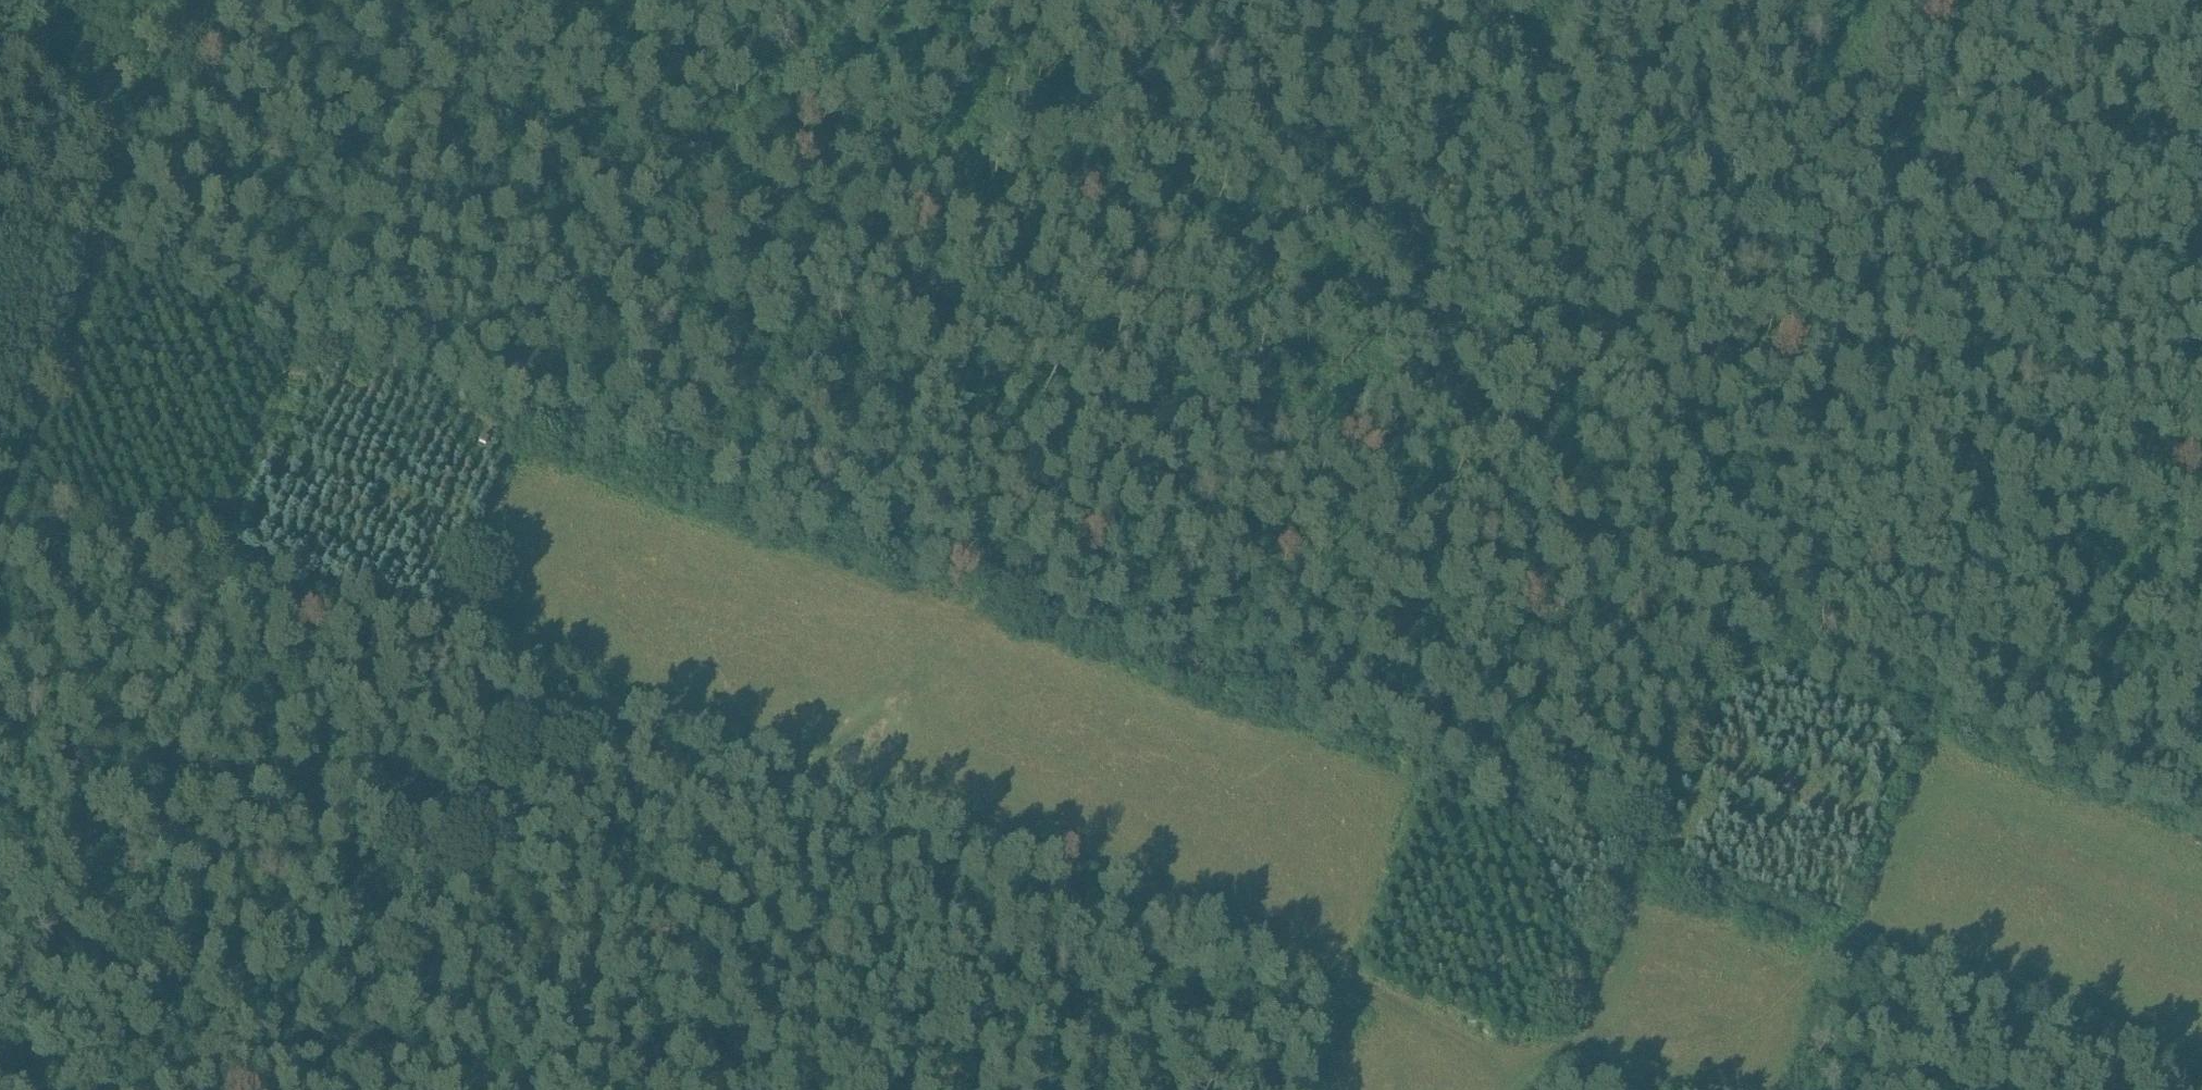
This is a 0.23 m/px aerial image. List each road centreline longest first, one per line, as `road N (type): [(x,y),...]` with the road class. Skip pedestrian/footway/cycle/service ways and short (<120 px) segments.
road 1 (track): [(1963,0),(1705,627),(1529,1089)]
road 2 (track): [(0,495),(194,0)]

